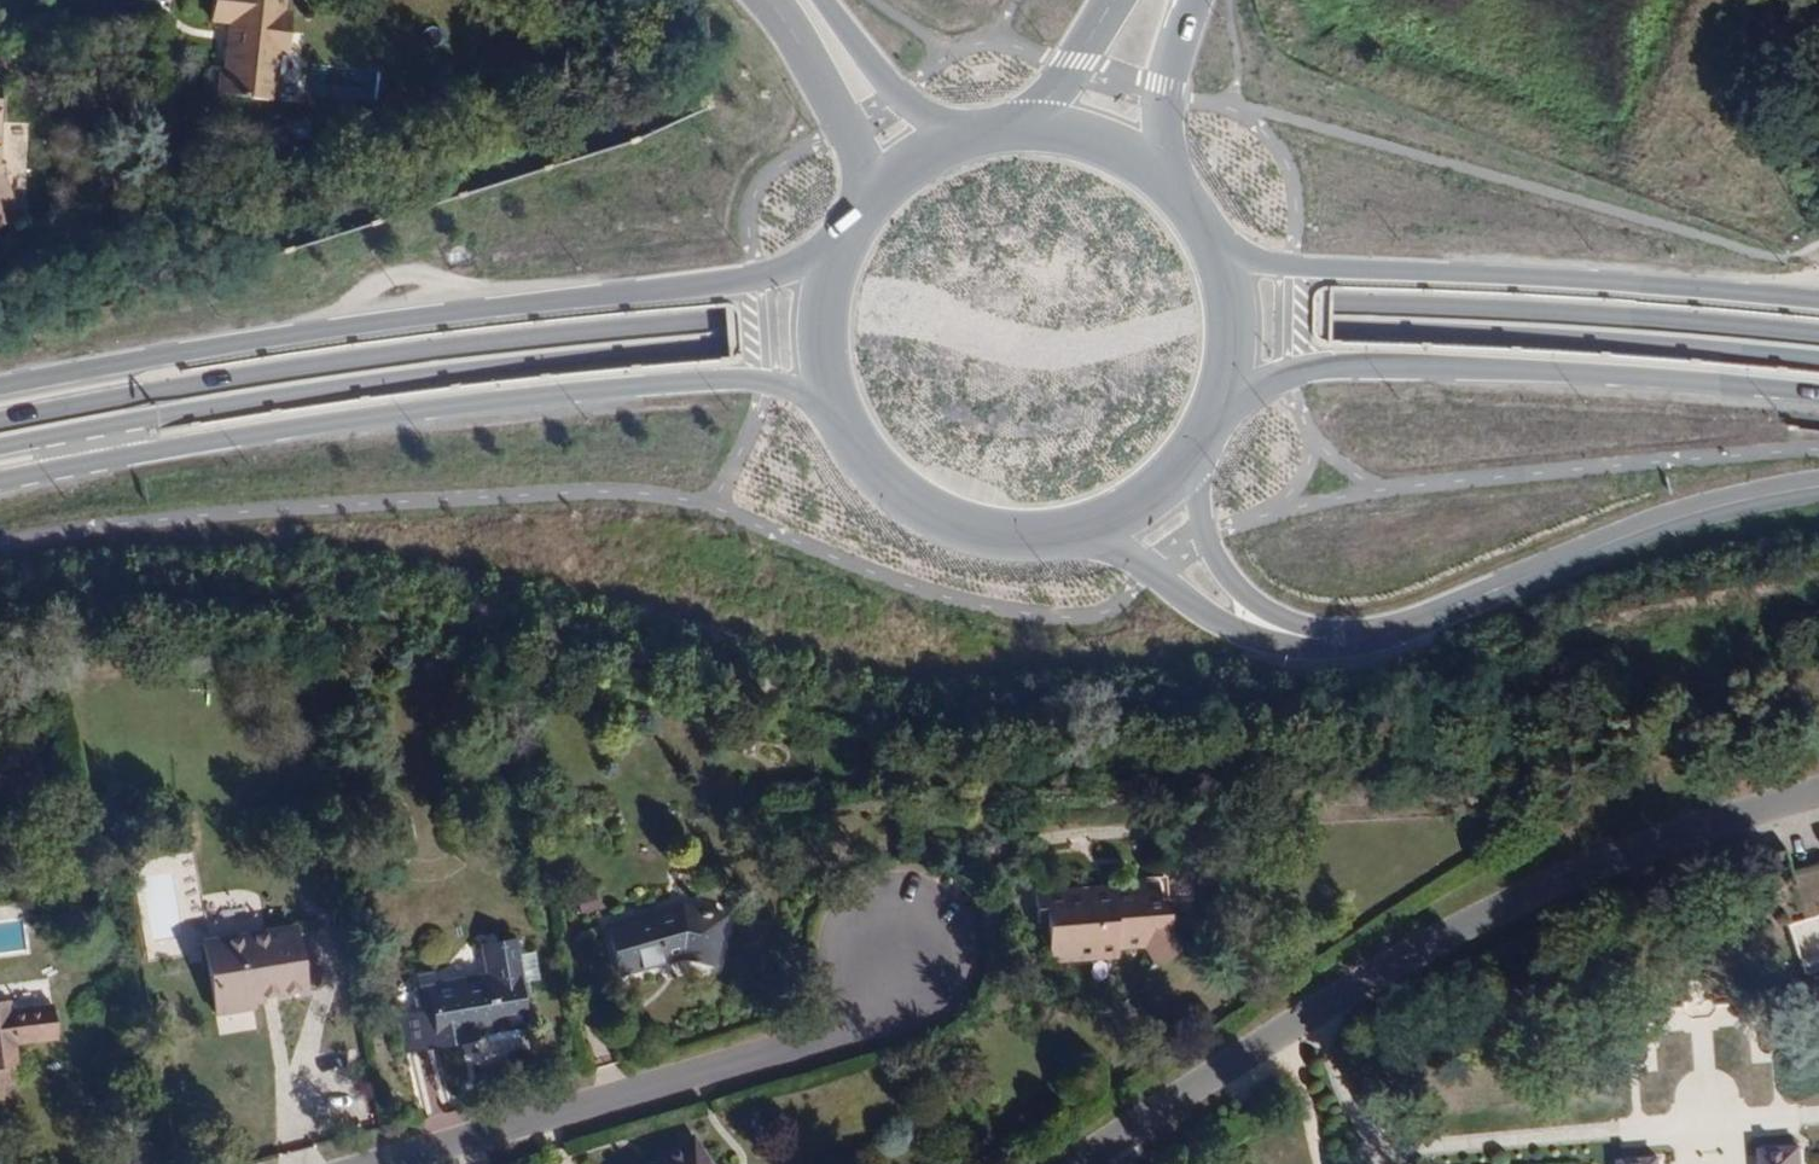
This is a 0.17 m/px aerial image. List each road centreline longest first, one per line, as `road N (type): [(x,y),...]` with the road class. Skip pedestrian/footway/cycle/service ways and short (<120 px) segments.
road 1 (primary): [(1818,336),(1360,303),(1073,301),(485,345),(0,428)]
road 2 (primary): [(0,449),(507,368),(1069,326),(1361,328),(1818,354)]
road 3 (primary): [(0,485),(389,416),(700,380),(770,381),(838,406)]
road 4 (residential): [(1818,797),(1695,834),(1523,903),(1083,1163)]
road 5 (primary): [(1818,298),(1287,262),(1242,251),(1200,222)]
road 6 (primary): [(1218,402),(1330,365),(1392,360),(1818,390)]
road 7 (residential): [(1270,630),(1382,636),(1636,533),(1818,487)]
road 8 (residential): [(401,1163),(860,1032),(898,947)]
road 9 (primary): [(838,253),(758,279),(487,309)]
road 10 (primary): [(343,331),(0,387)]
road 11 (primary): [(838,406),(885,477),(958,522),(1042,533),(1084,526)]
road 12 (tertiary): [(770,0),(876,193)]
road 13 (residential): [(1084,526),(1194,605),(1270,630)]
road 14 (tertiary): [(958,139),(898,99),(824,0)]
road 15 (residential): [(1270,630),(1203,536),(1187,458)]
road 16 (primary): [(1218,402),(1231,341),(1225,279),(1200,222)]
road 17 (primary): [(1160,176),(1166,86),(1198,0)]
road 18 (unclassified): [(487,309),(430,275),(383,280),(349,313),(343,331)]
road 19 (primary): [(1116,0),(1070,75),(1018,127)]
road 20 (primary): [(838,253),(825,303),(824,355),(838,406)]
road 21 (primary): [(1160,176),(1118,148),(1069,131),(1018,127)]
road 22 (primary): [(487,309),(343,331)]
road 23 (primary): [(1084,526),(1141,500),(1187,458)]

